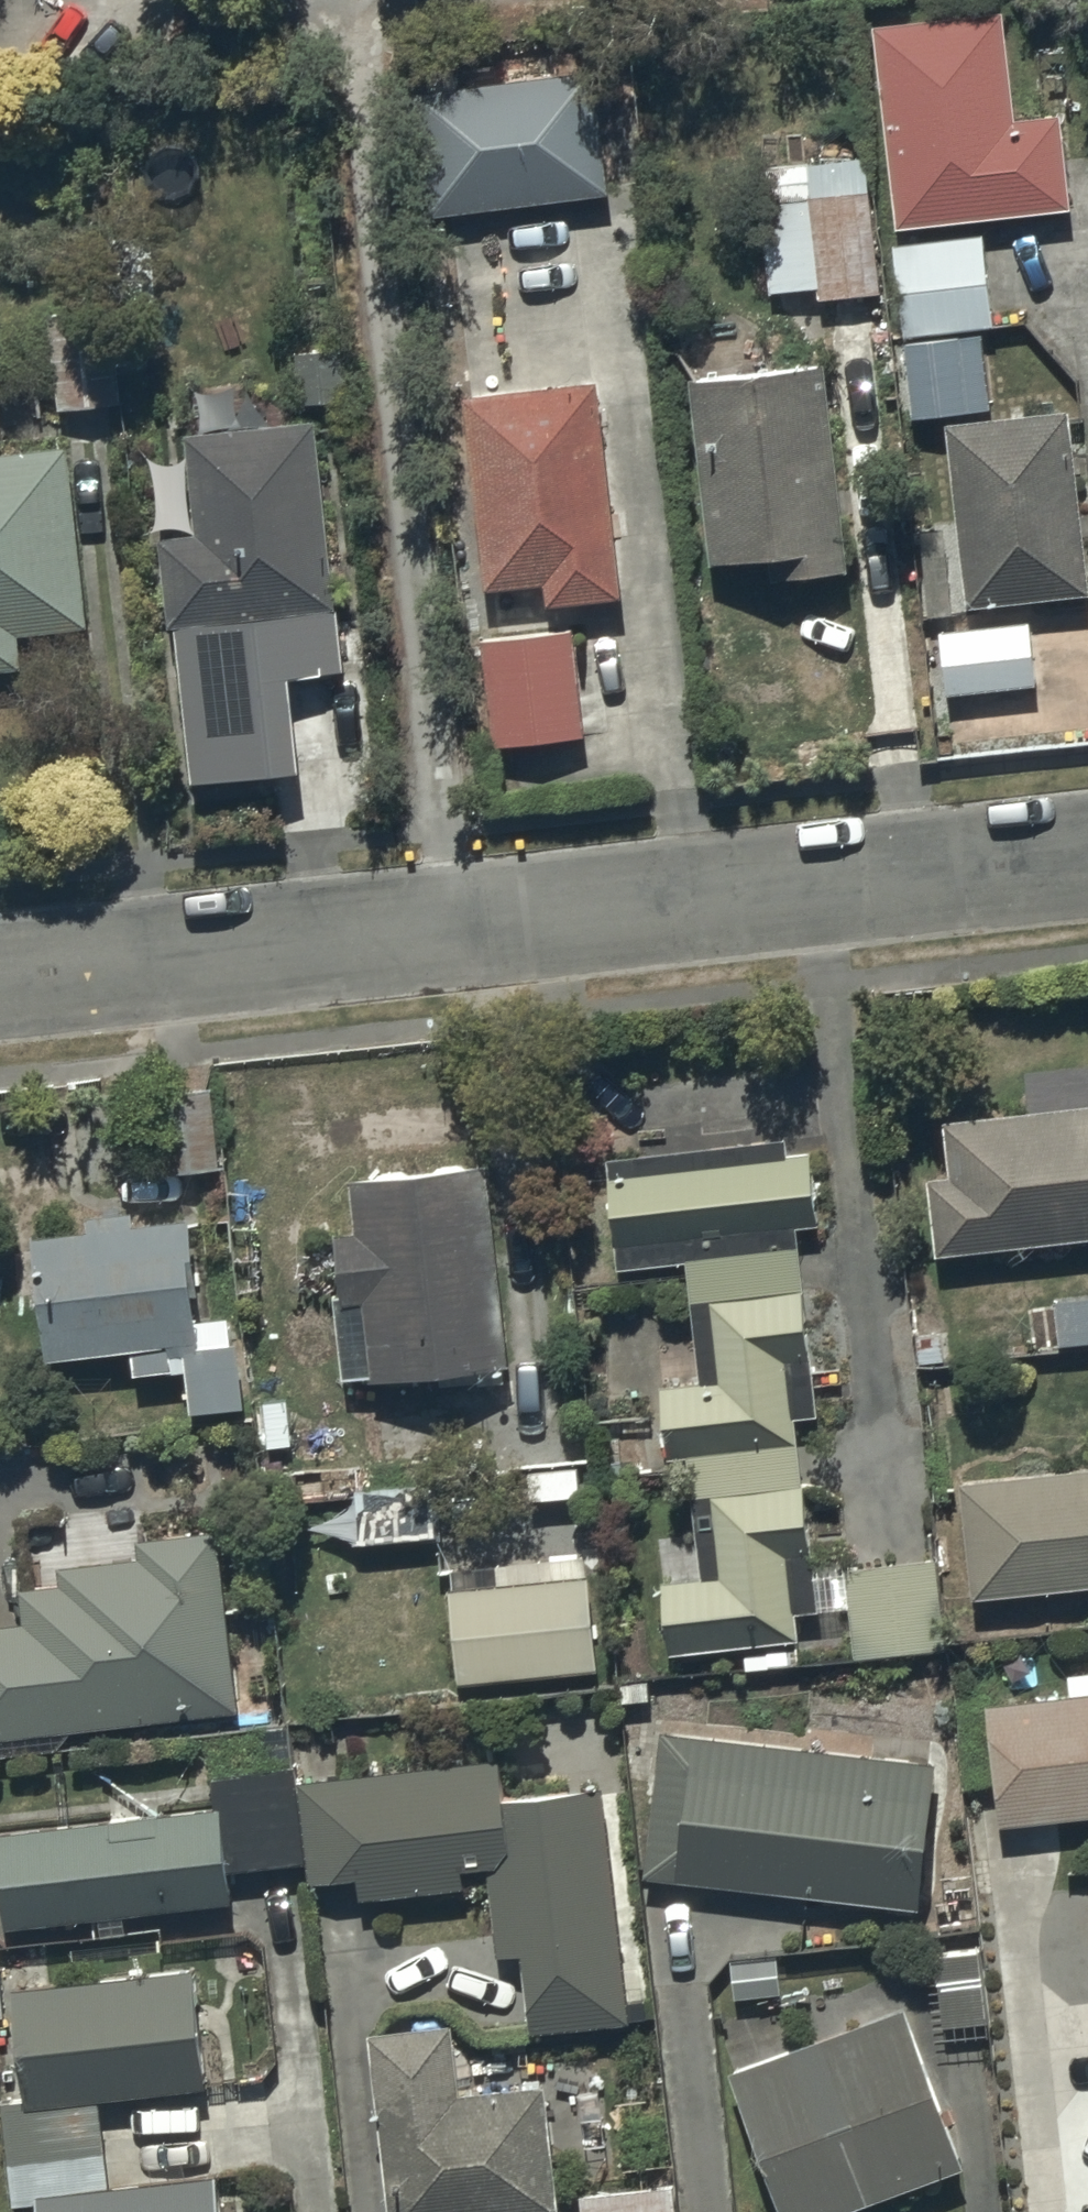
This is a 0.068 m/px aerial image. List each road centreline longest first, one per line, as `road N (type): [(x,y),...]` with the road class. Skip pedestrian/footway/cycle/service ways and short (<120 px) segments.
road 1 (residential): [(0,979),(1087,855)]

